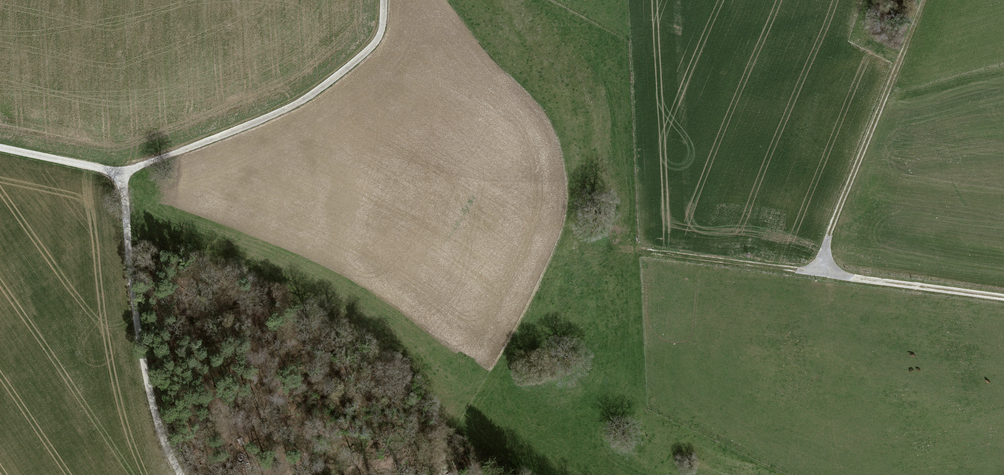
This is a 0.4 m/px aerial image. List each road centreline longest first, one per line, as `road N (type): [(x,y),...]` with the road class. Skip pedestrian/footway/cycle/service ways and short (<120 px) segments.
road 1 (track): [(1003,298),(631,250)]
road 2 (track): [(121,173),(319,91),(373,46),(384,0)]
road 3 (track): [(121,173),(144,359),(181,474)]
road 4 (track): [(814,274),(923,0)]
road 5 (track): [(0,148),(121,173)]

